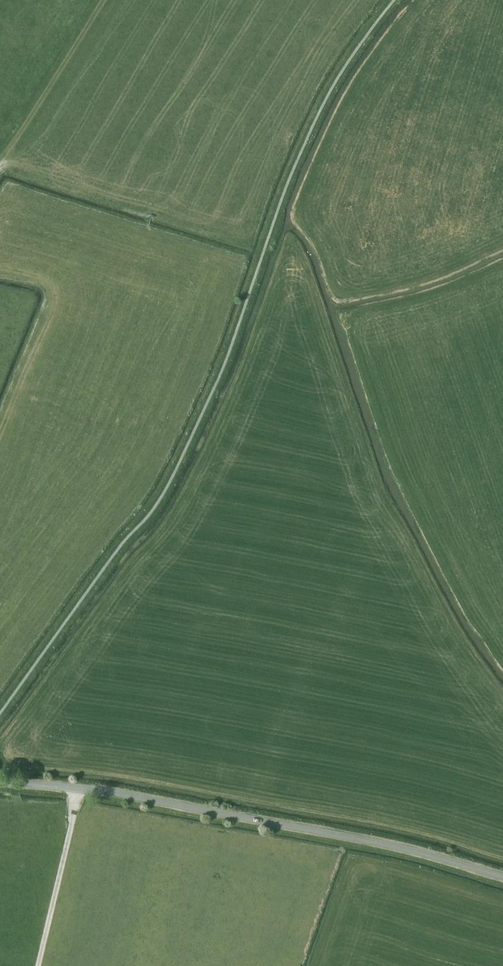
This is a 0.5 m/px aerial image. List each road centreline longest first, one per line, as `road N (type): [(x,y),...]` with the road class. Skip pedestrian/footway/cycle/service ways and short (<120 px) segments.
road 1 (unclassified): [(502,876),(355,837),(120,793),(0,782)]

